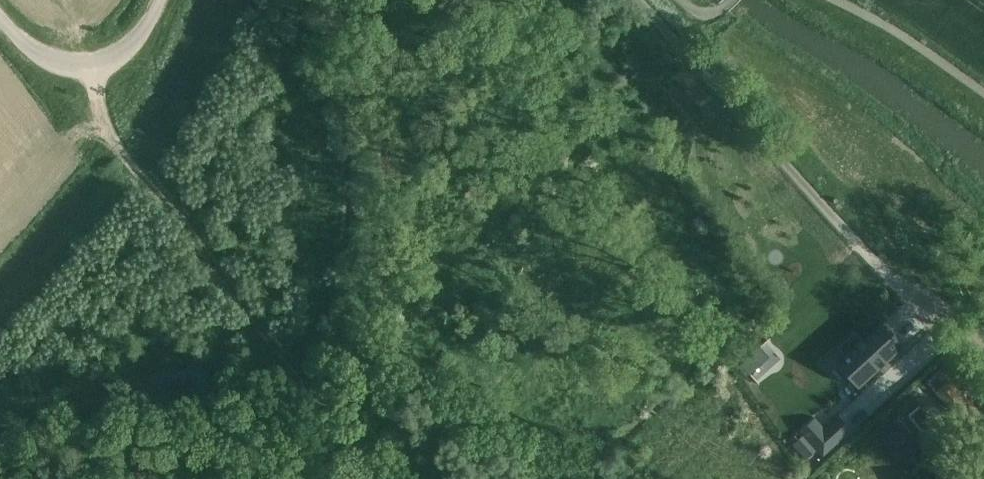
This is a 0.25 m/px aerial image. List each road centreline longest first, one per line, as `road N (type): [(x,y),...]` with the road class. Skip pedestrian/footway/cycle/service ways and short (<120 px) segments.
road 1 (track): [(394,478),(128,162),(107,127),(97,76)]
road 2 (unclassified): [(0,24),(40,64),(97,76),(131,55),(164,0)]

